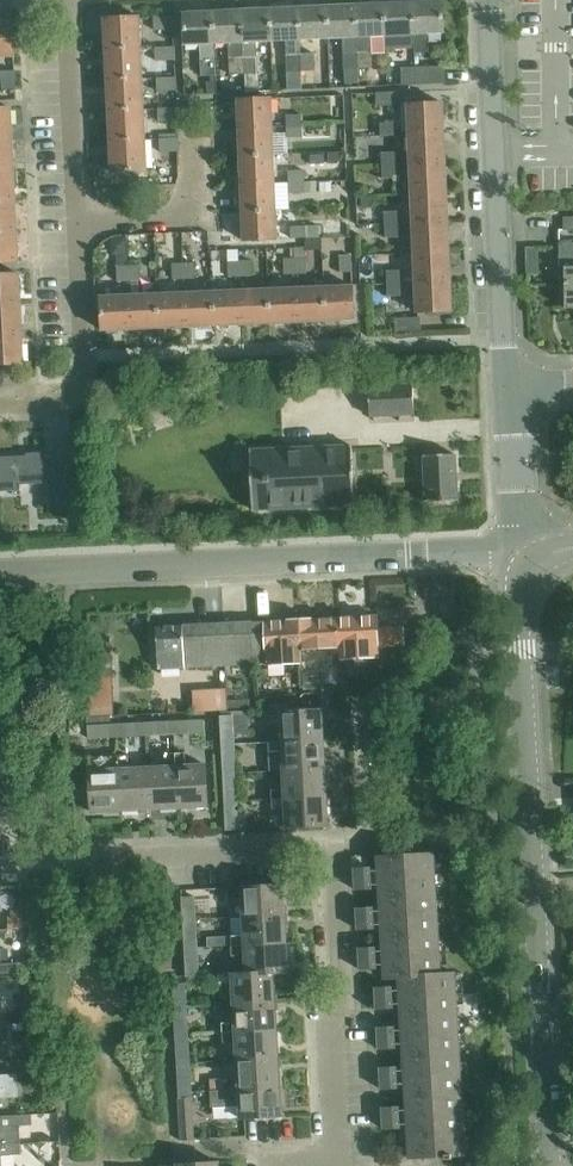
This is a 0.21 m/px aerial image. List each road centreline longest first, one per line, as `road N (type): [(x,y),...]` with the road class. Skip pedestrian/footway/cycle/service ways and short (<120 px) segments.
road 1 (tertiary): [(550,1165),(518,627),(533,564)]
road 2 (residential): [(287,1165),(317,1162),(332,1141),(328,1033),(340,983),(330,858),(315,850),(81,866)]
road 3 (residential): [(0,576),(521,551)]
road 4 (residential): [(514,387),(503,344),(488,0)]
road 5 (residential): [(0,410),(59,406),(79,391),(85,359),(77,222)]
road 6 (residential): [(77,222),(67,0)]
road 7 (residential): [(77,222),(161,221),(182,213),(193,195),(196,148)]
road 8 (residential): [(521,551),(514,387)]

